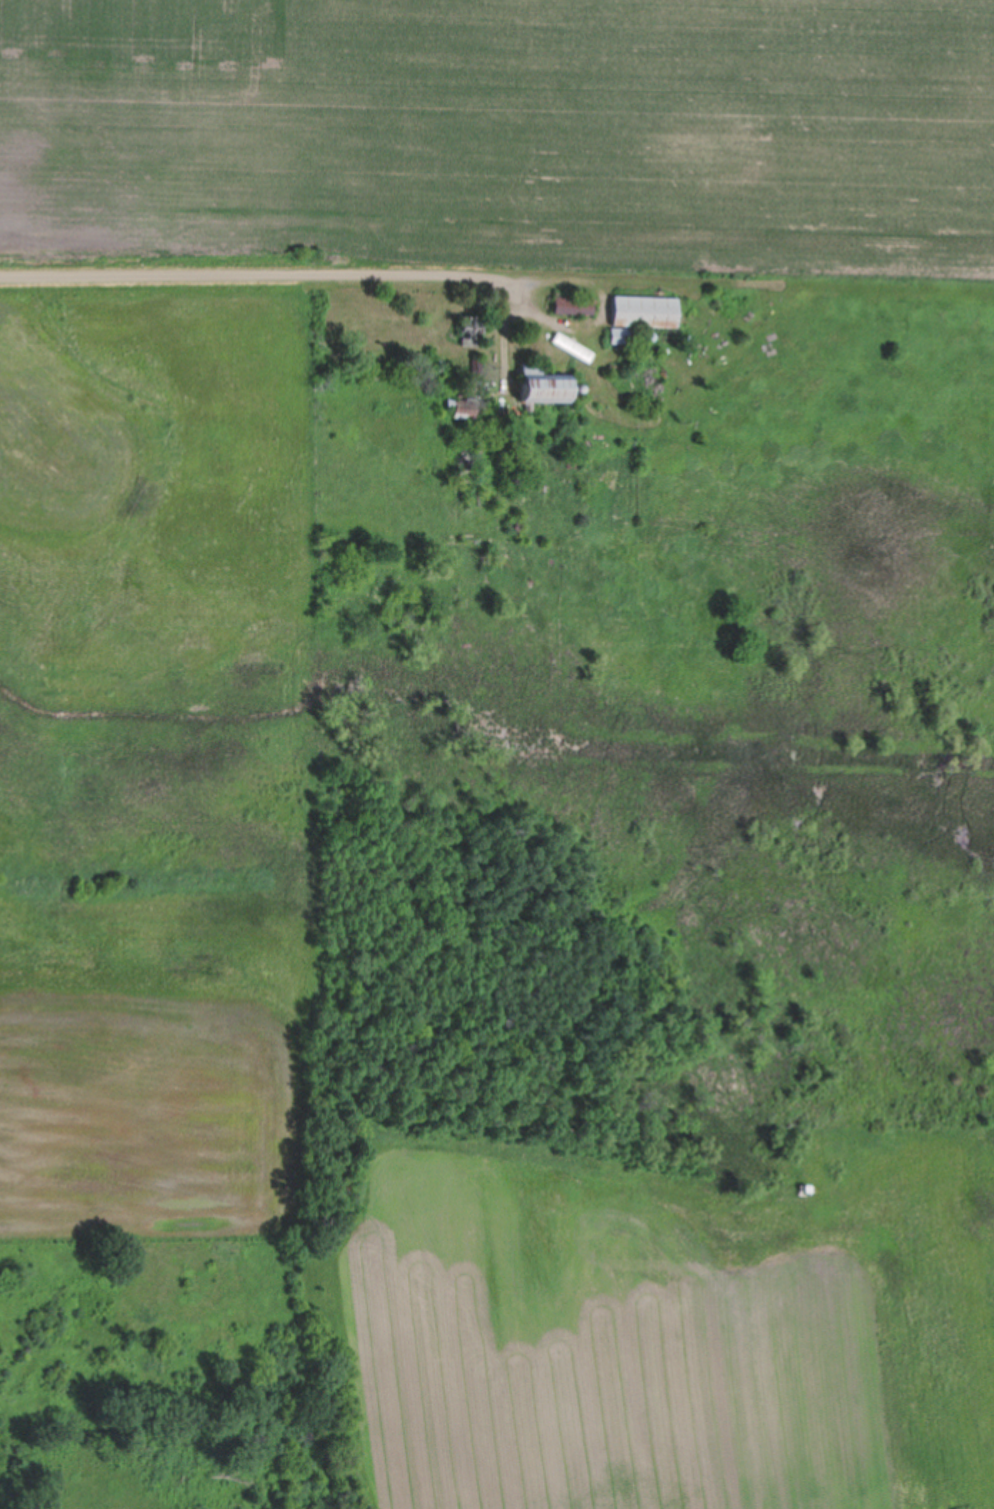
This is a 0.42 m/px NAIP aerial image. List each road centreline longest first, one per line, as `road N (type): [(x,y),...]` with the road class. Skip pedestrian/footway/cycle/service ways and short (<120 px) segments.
road 1 (residential): [(0,271),(453,267)]

